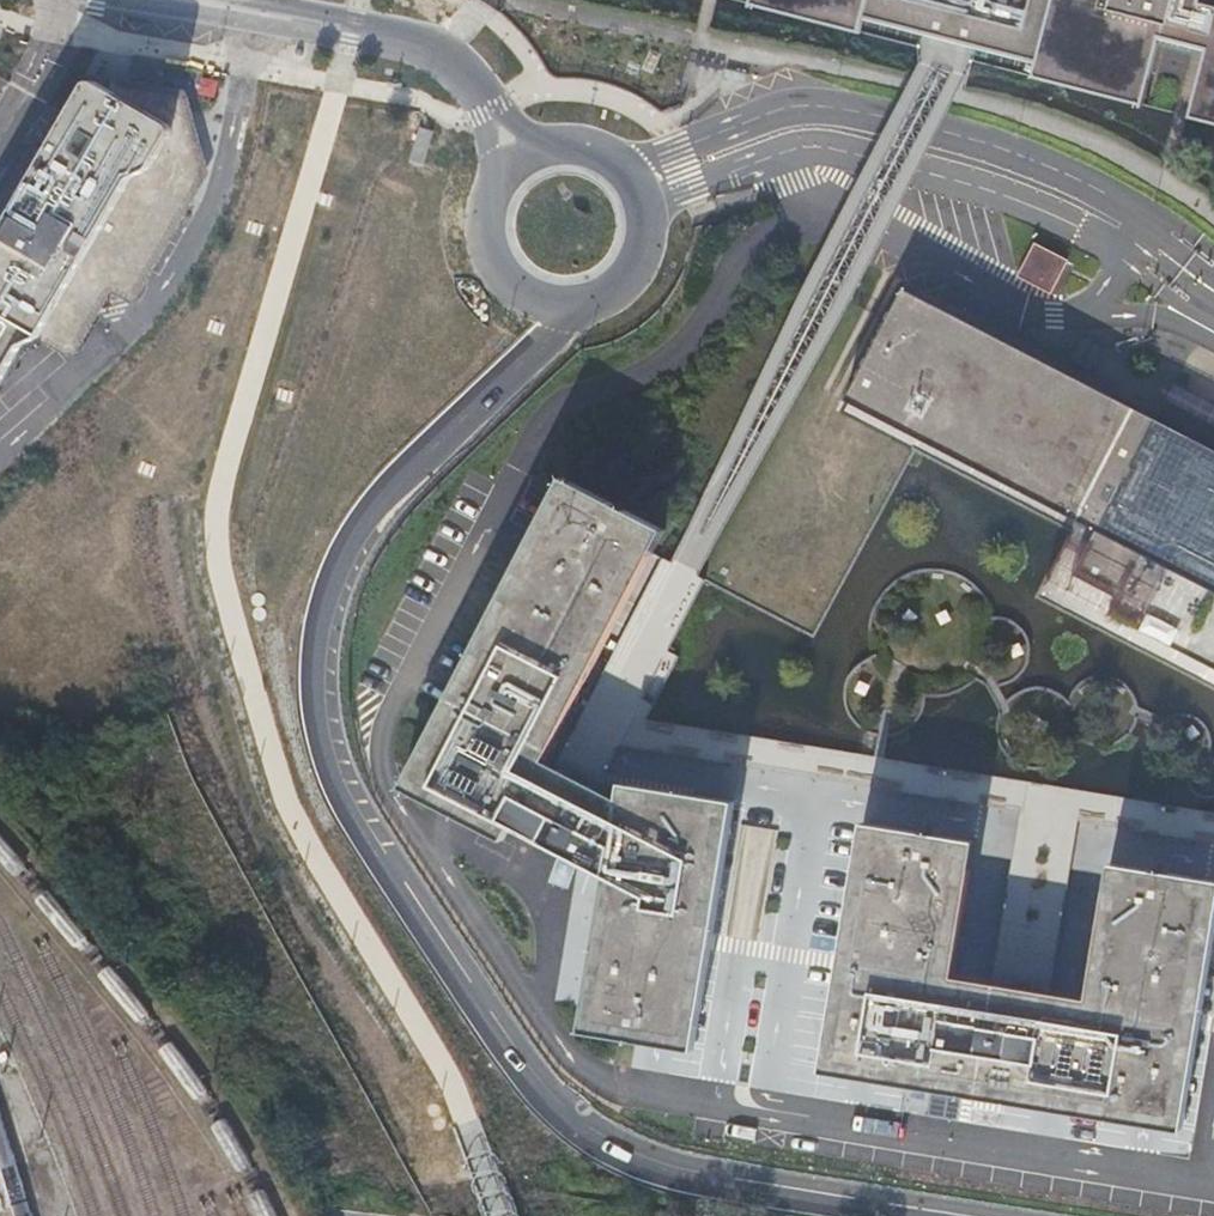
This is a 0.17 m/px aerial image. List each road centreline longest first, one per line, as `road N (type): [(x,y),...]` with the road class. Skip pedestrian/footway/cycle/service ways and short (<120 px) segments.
road 1 (motorway): [(900,1215),(664,1175),(590,1142),(515,1067),(334,787),(313,685),(323,606),(338,566),(379,502),(577,309)]
road 2 (unclassified): [(1213,288),(1064,196),(956,159),(826,128),(782,132),(640,187)]
road 3 (unclassified): [(180,0),(424,44),(473,85),(515,156)]
road 4 (unclassified): [(515,156),(481,204),(487,262),(526,301),(577,309)]
road 5 (unclassified): [(577,309),(619,289),(635,271),(649,226),(640,187)]
road 6 (unclassified): [(640,187),(621,163),(581,143),(558,141),(515,156)]

